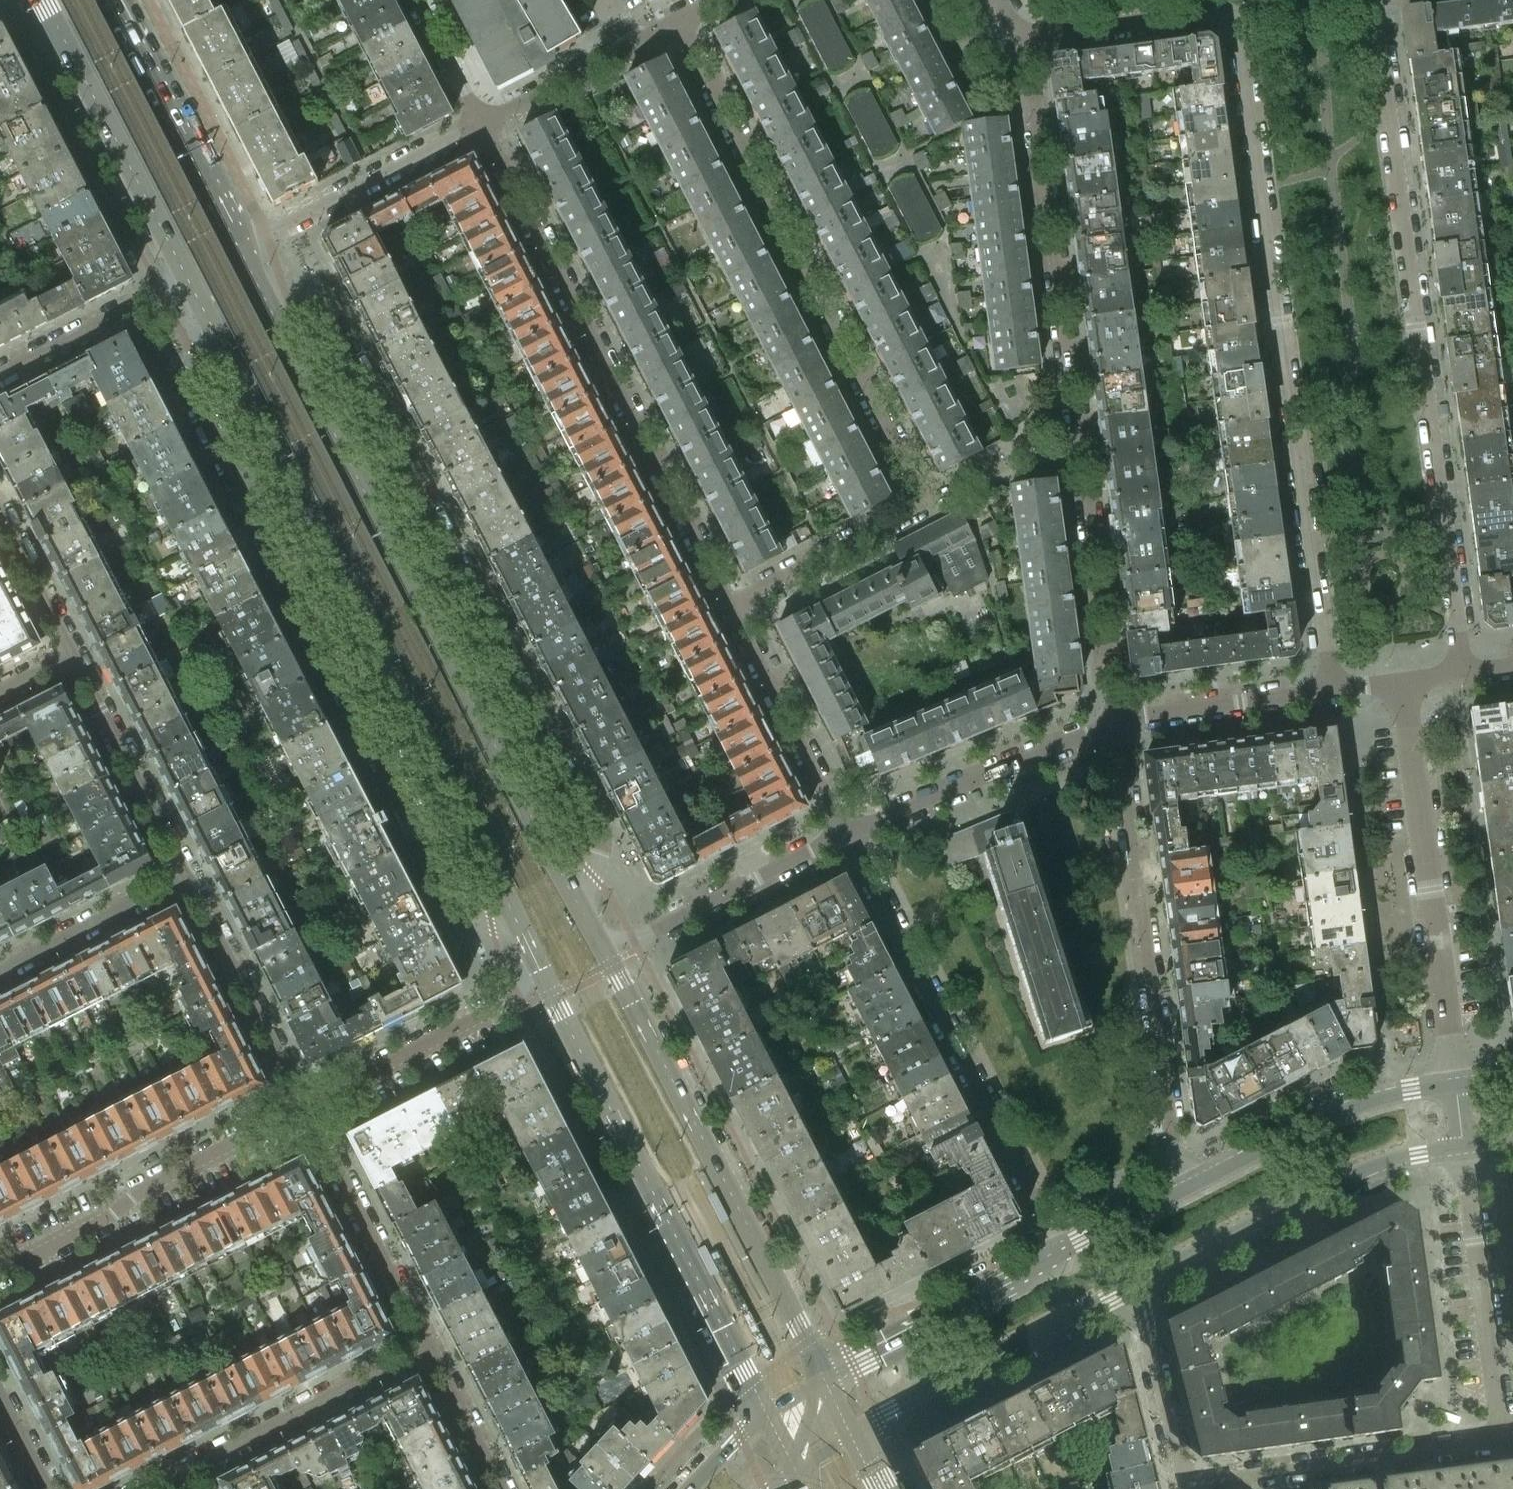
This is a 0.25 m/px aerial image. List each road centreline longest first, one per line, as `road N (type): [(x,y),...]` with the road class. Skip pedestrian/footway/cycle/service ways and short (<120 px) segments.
road 1 (residential): [(1021,39),(1204,12),(1240,26),(1333,686)]
road 2 (residential): [(575,900),(586,893),(602,838),(336,322),(324,309),(285,295),(265,298)]
road 3 (residential): [(214,329),(202,335),(187,396),(327,675),(446,901),(491,923),(516,921)]
road 4 (residential): [(1119,717),(1021,39)]
road 5 (secondary): [(575,900),(265,298)]
road 6 (residential): [(1465,669),(1375,28),(1380,0)]
road 7 (secondary): [(214,329),(516,921)]
road 8 (residential): [(481,123),(729,601)]
road 9 (residential): [(679,22),(924,500)]
road 10 (secondary): [(824,1379),(600,944)]
road 11 (secondary): [(545,980),(764,1413)]
road 12 (residential): [(1178,1193),(1119,717)]
road 13 (residential): [(845,833),(1062,1251)]
road 14 (residential): [(1452,1088),(1402,678)]
road 15 (residential): [(1135,1286),(1337,1184),(1463,1151)]
road 16 (residential): [(0,1273),(303,1104)]
road 17 (residential): [(1501,1442),(1187,1486)]
road 18 (secondary): [(40,0),(187,278)]
road 19 (residential): [(153,1488),(429,1343)]
road 20 (residential): [(845,833),(1119,717)]
road 21 (residential): [(1452,1088),(1370,1104),(1178,1193)]
road 22 (residential): [(1501,1442),(1463,1151)]
road 23 (secondary): [(243,249),(115,0)]
road 24 (residential): [(545,980),(303,1104)]
road 25 (residential): [(845,833),(645,935),(600,944)]
road 26 (residential): [(429,1343),(303,1104)]
road 27 (residential): [(481,123),(243,249)]
road 28 (residential): [(729,601),(845,833)]
road 29 (residential): [(303,1104),(181,879)]
road 30 (residential): [(181,879),(71,654)]
road 31 (residential): [(924,500),(729,601)]
road 32 (residential): [(1119,717),(1333,686)]
road 33 (residential): [(187,278),(0,374)]
road 34 (residential): [(948,1381),(1135,1286)]
road 35 (residential): [(1187,1486),(1135,1286)]
road 36 (residential): [(181,879),(0,974)]
road 37 (residential): [(481,123),(632,46)]
road 38 (residential): [(429,1343),(510,1488)]
road 39 (residential): [(1062,1251),(916,1328)]
road 40 (residential): [(71,654),(0,516)]
road 41 (residential): [(418,0),(481,123)]
road 42 (residential): [(1178,1193),(1062,1251)]

